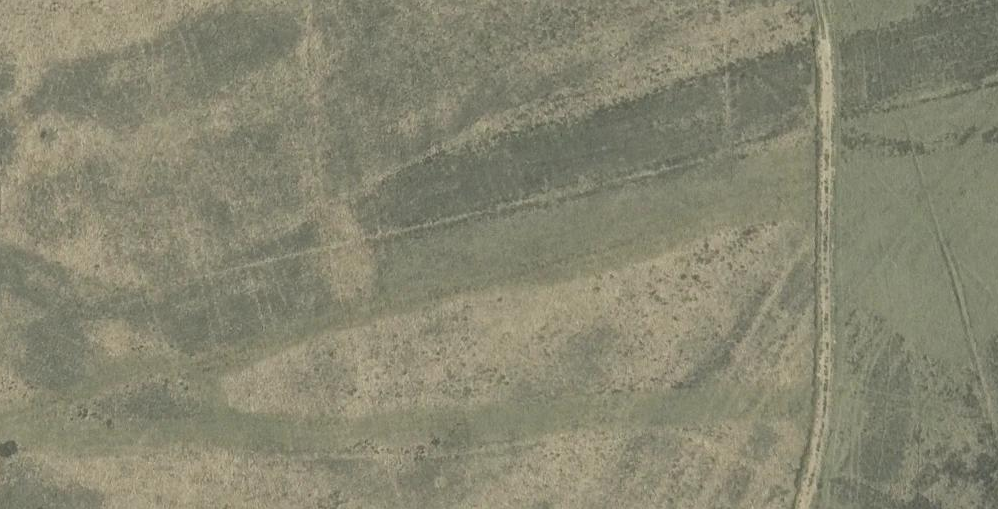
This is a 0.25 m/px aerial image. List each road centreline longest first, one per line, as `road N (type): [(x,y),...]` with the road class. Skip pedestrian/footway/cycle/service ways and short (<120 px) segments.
road 1 (track): [(828,170),(511,252),(204,375),(175,364),(147,366),(0,422)]
road 2 (track): [(13,418),(37,435),(77,441),(185,430),(314,436),(826,401)]
road 3 (track): [(802,508),(826,410),(831,112),(820,0)]

